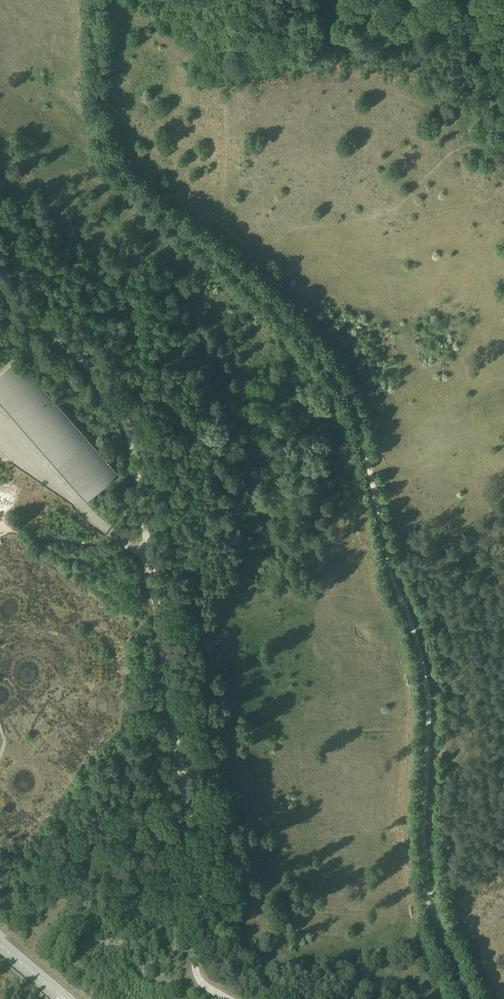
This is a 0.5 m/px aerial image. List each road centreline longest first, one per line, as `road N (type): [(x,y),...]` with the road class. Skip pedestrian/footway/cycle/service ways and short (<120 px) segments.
road 1 (track): [(463,998),(434,880),(438,688),(418,606),(383,519),(360,419),(321,350),(149,199),(102,143),(100,0)]
road 2 (unclassified): [(226,998),(195,971),(204,879),(125,416),(92,368),(0,290)]

